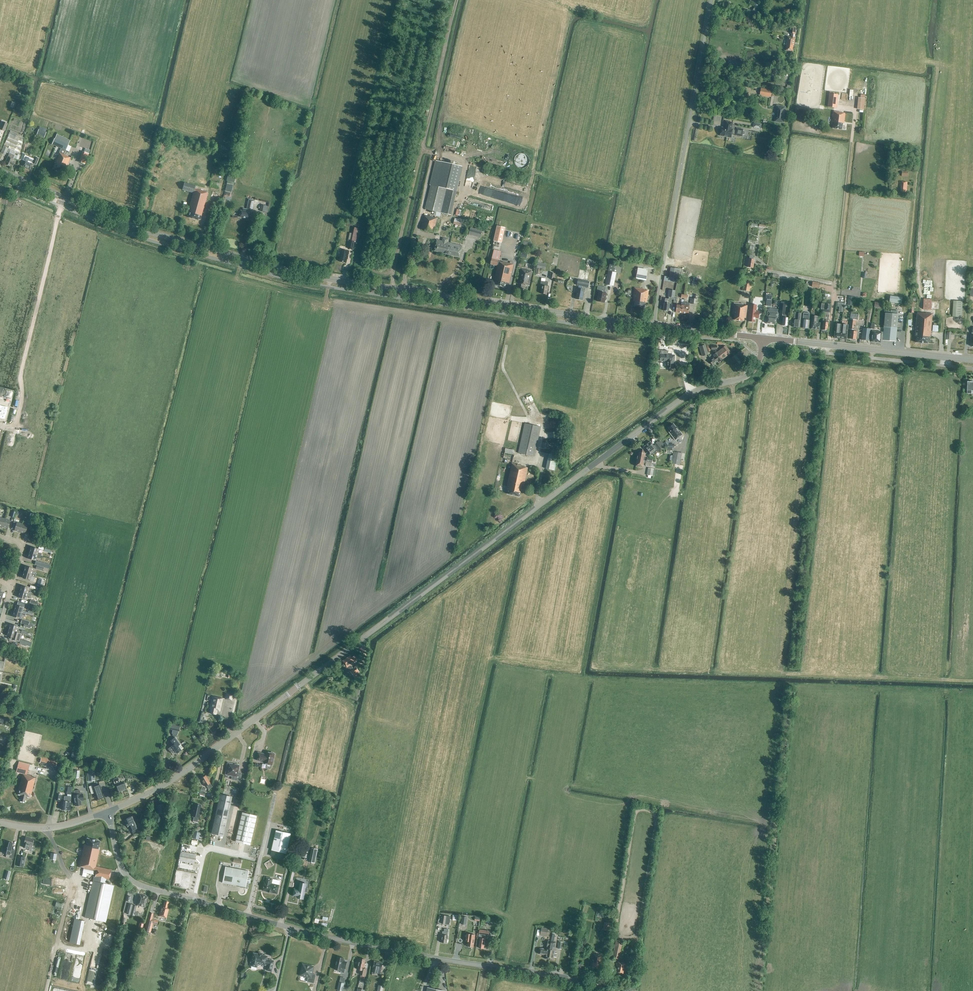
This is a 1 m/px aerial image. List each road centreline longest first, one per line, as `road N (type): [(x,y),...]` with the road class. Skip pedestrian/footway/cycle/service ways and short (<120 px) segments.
road 1 (tertiary): [(108,812),(173,779),(682,399),(748,376),(763,338)]
road 2 (secondary): [(654,327),(307,275),(89,209)]
road 3 (tertiary): [(586,990),(565,977),(316,935),(143,886),(120,865),(108,812)]
road 4 (unclassified): [(654,327),(711,0)]
road 5 (secondary): [(972,360),(763,338)]

